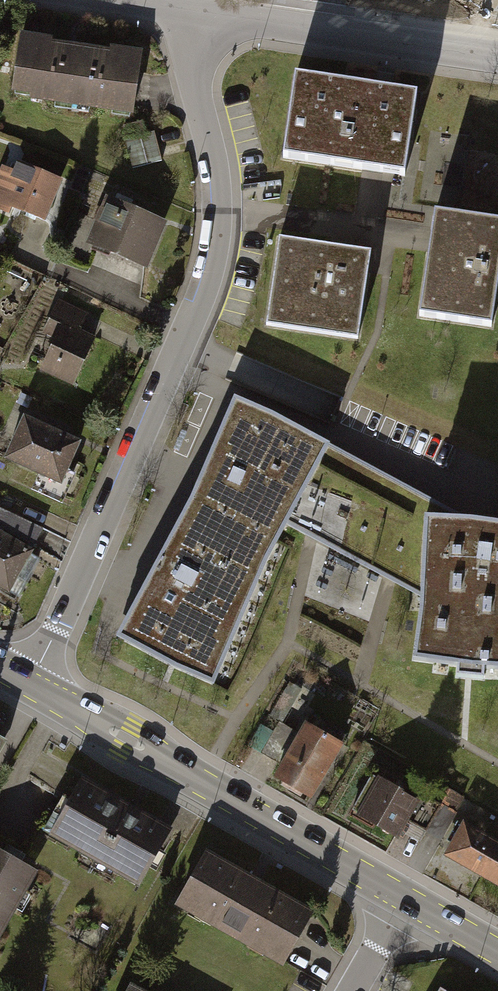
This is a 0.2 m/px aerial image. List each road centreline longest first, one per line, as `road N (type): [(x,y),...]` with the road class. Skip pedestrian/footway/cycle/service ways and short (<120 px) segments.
road 1 (residential): [(176,14),(215,173),(218,221),(209,276),(30,685)]
road 2 (secondary): [(408,900),(30,685)]
road 3 (residential): [(497,59),(176,14)]

